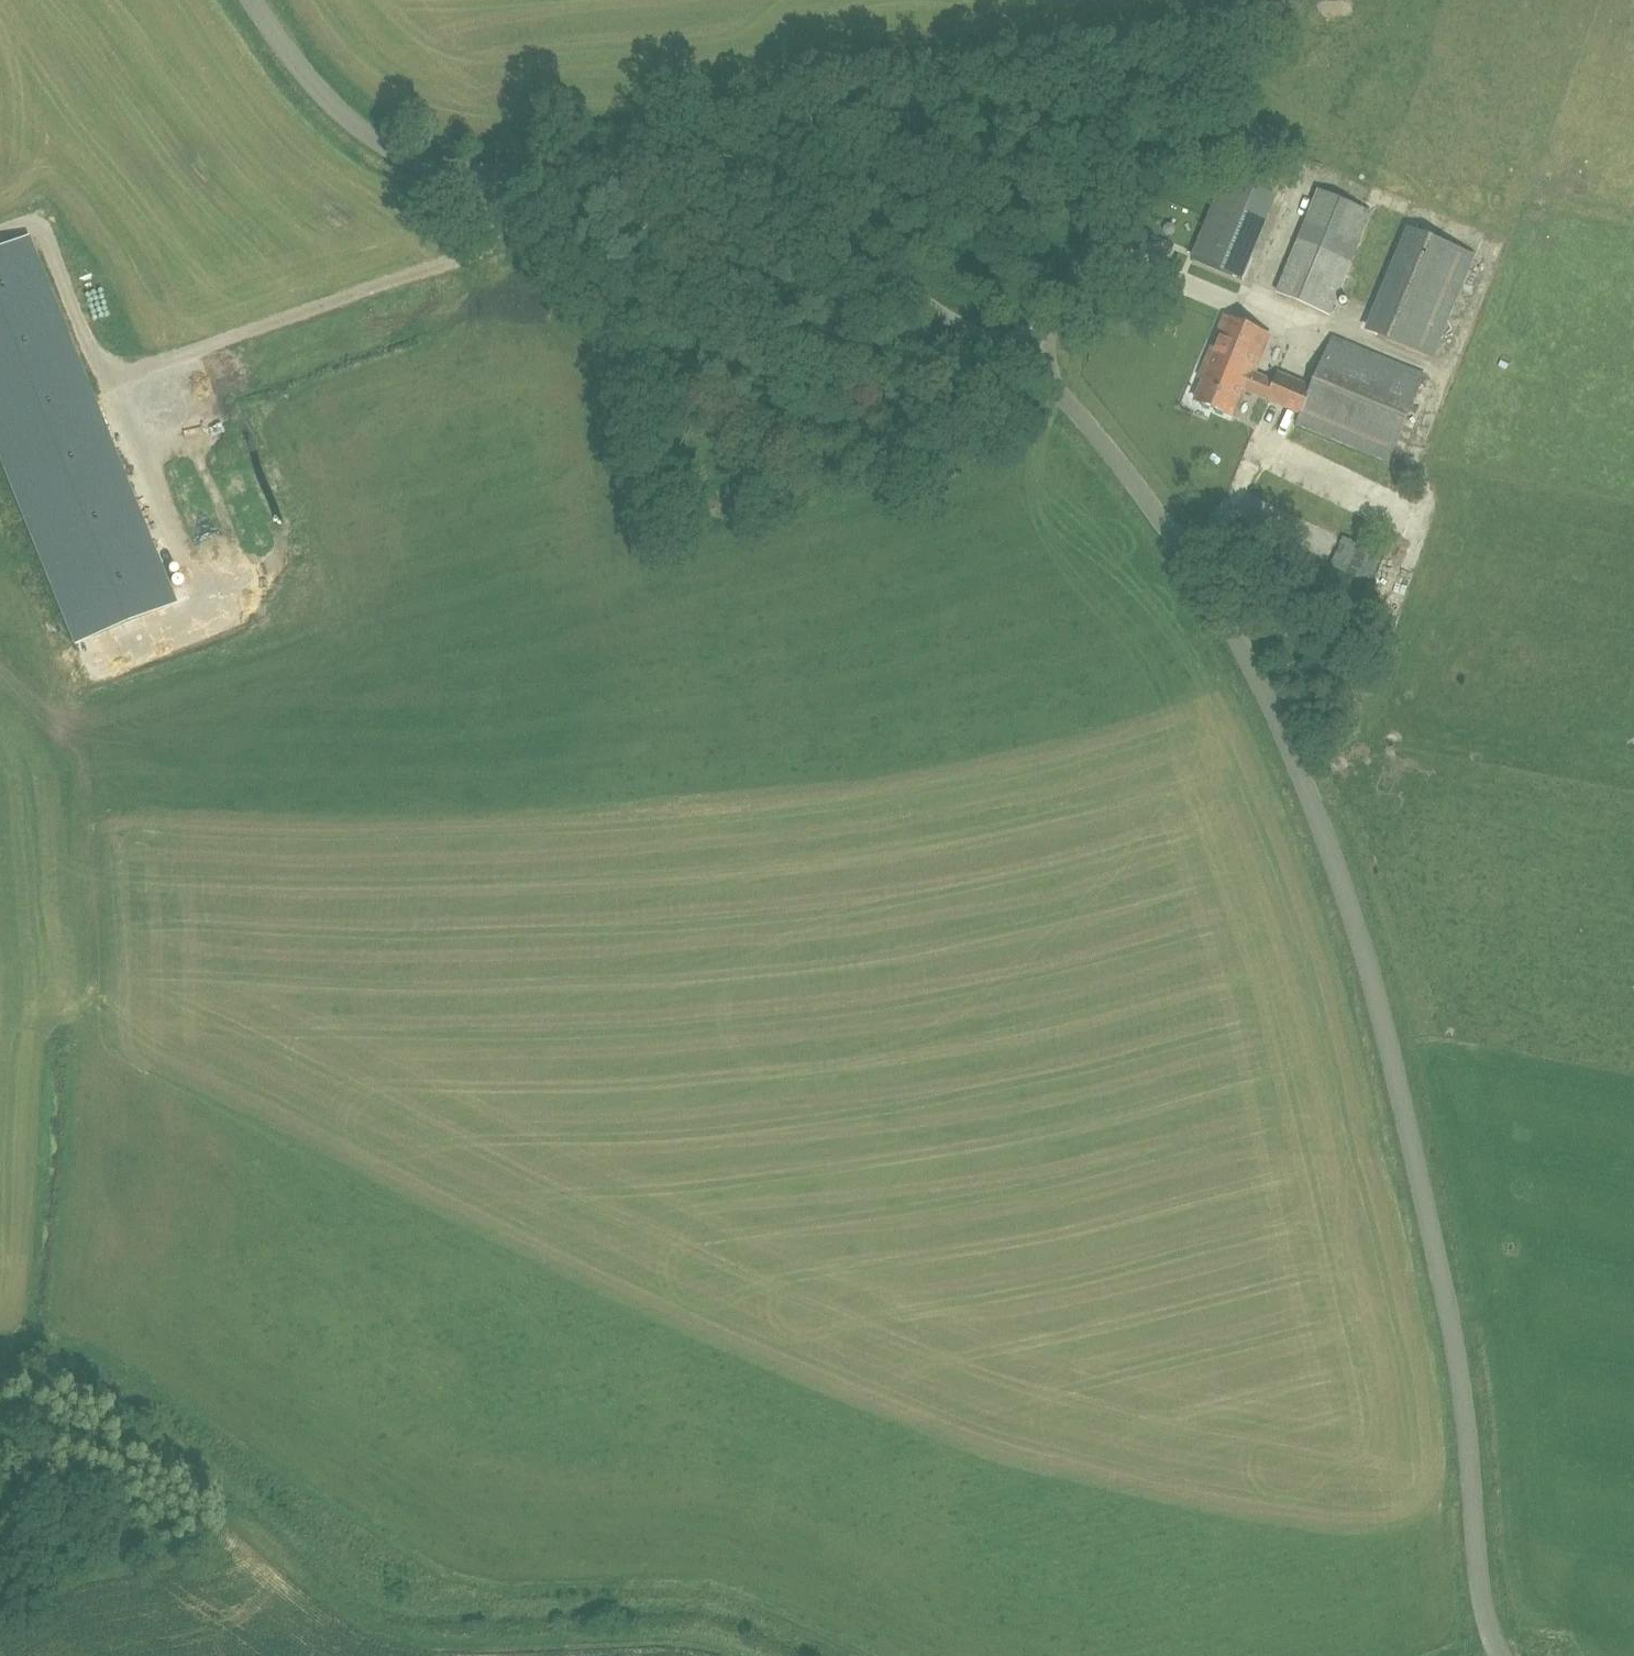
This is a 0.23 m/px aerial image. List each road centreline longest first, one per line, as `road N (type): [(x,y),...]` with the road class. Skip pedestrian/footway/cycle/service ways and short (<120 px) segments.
road 1 (unclassified): [(1500,1655),(1482,1589),(1461,1358),(1436,1238),(1371,964),(1328,836),(1246,647),(1183,542),(1026,356)]
road 2 (unclassified): [(1026,356),(943,318),(795,193),(753,174),(622,162),(492,175),(388,147),(324,97),(256,0)]
road 3 (unclassified): [(1277,0),(1092,250),(1026,356)]

